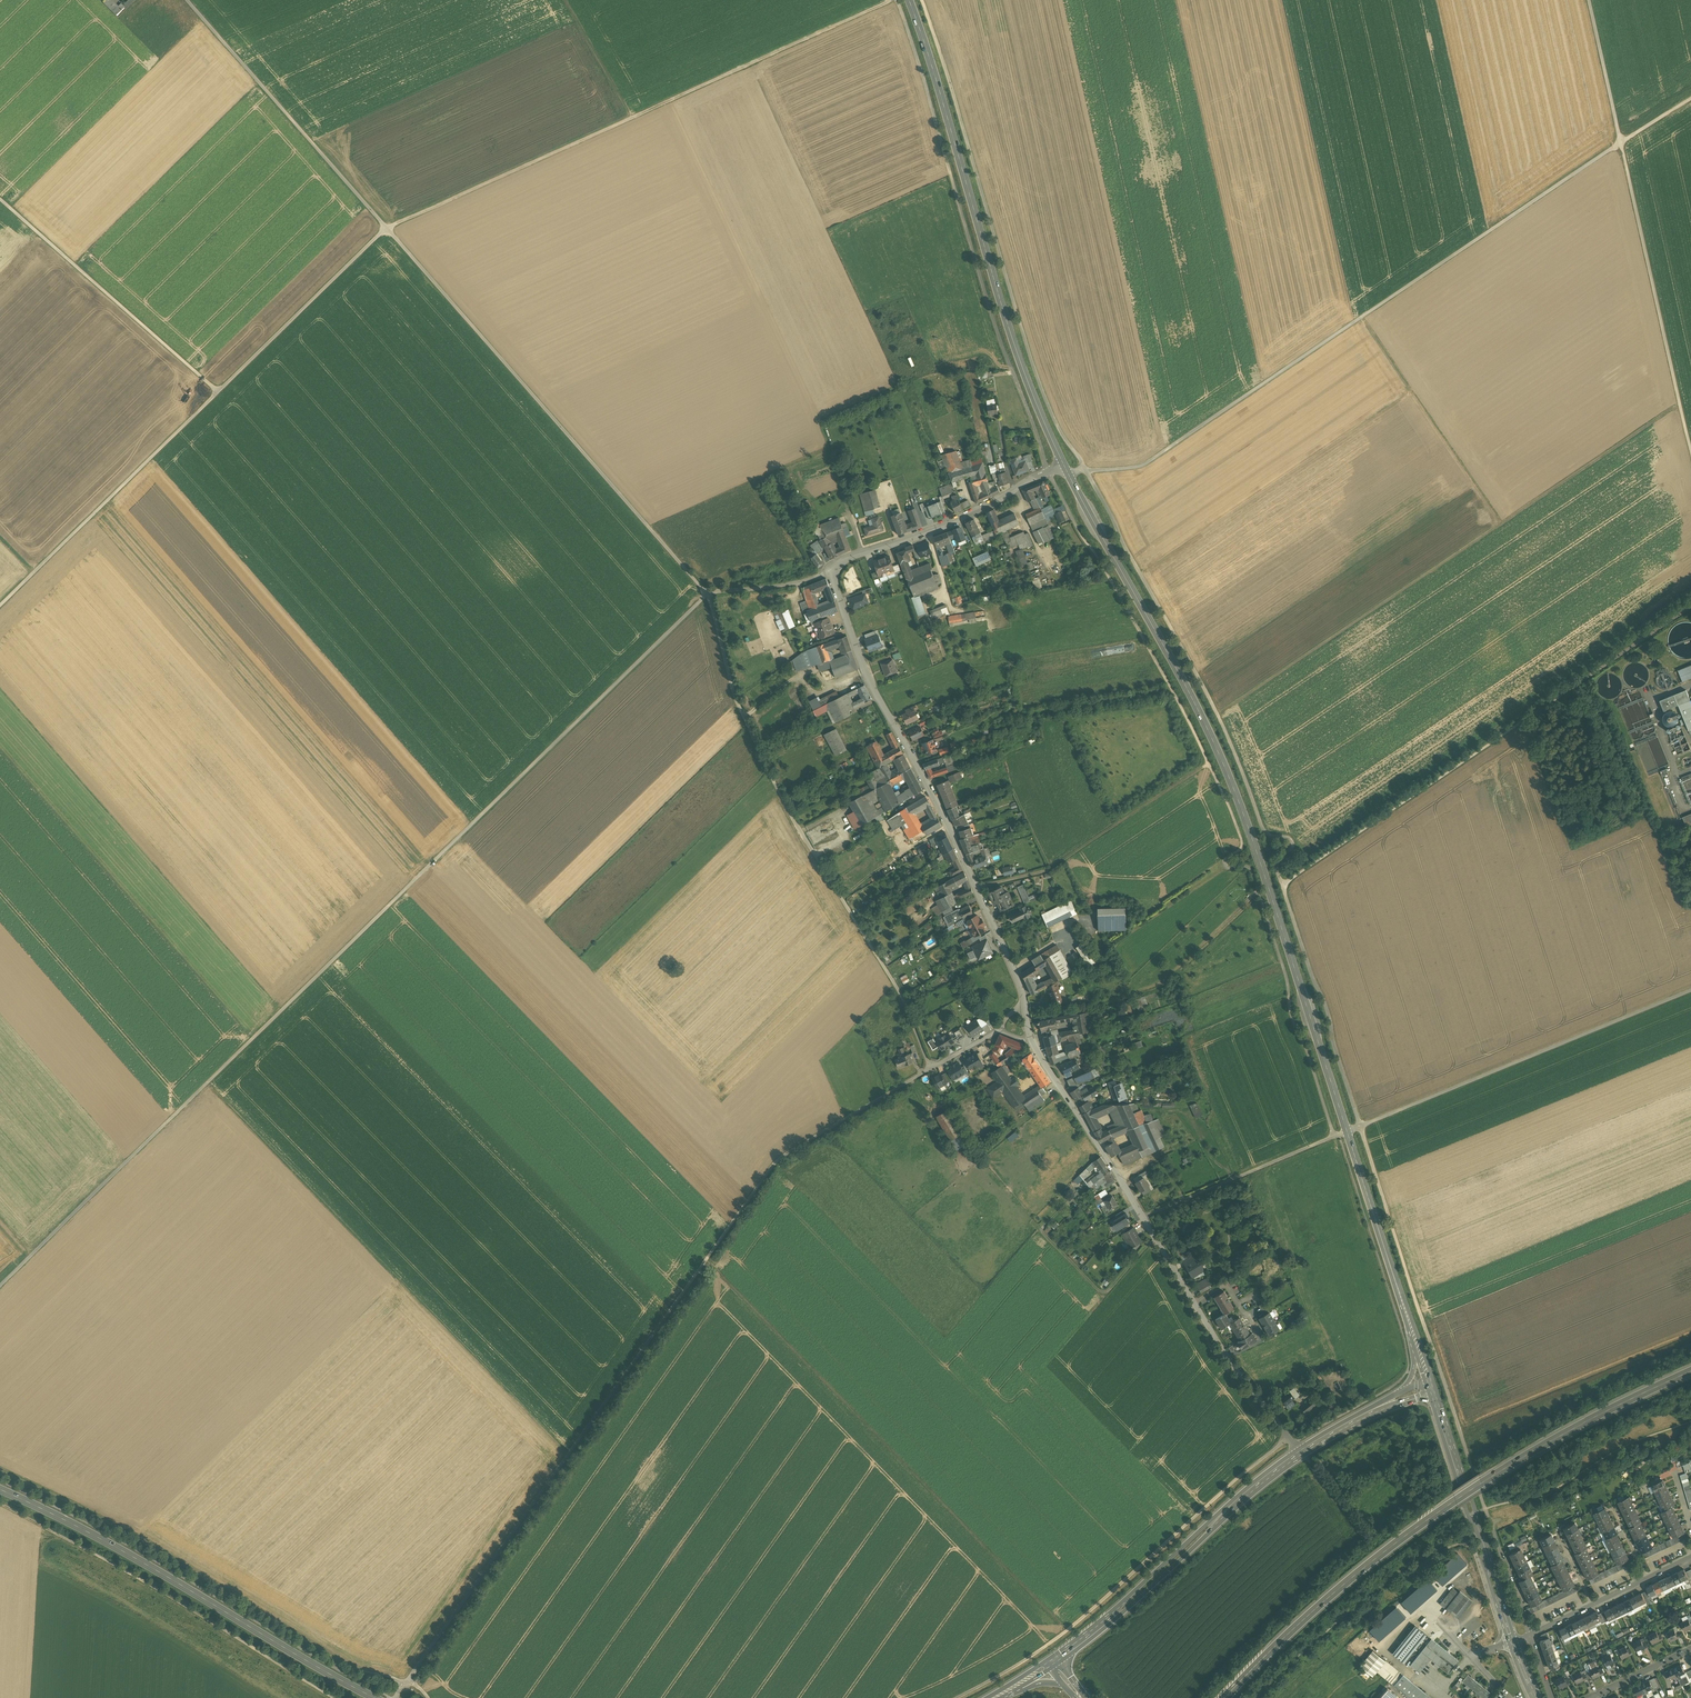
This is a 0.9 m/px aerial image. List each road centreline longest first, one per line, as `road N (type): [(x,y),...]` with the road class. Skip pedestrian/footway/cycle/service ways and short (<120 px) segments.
road 1 (track): [(896,0),(1049,472),(1226,799),(1242,845),(1225,864),(1251,870),(1334,1136)]
road 2 (track): [(1360,1127),(1278,867),(1293,843),(1264,830),(1211,701),(1057,426),(922,0)]
road 3 (track): [(0,606),(383,232),(892,0)]
road 4 (track): [(707,594),(0,1286)]
road 5 (secondary): [(1064,465),(1182,679),(1253,836),(1418,1345)]
road 6 (track): [(909,1082),(776,1162),(404,1684)]
road 7 (track): [(187,0),(707,594)]
road 8 (track): [(1069,474),(1142,466),(1690,100)]
road 9 (residential): [(1064,465),(976,513),(849,558),(832,572),(863,667),(949,827),(1024,1000)]
road 10 (primary): [(1224,1697),(1326,1598),(1425,1518),(1565,1430),(1690,1370)]
road 11 (track): [(1681,406),(1217,715)]
road 12 (track): [(707,594),(735,697),(788,810),(896,985),(931,1070)]
road 13 (track): [(569,1454),(206,1084)]
road 14 (track): [(1067,1629),(706,1260)]
road 15 (track): [(1282,885),(1690,608)]
road 16 (secondary): [(909,0),(1007,322),(1064,465)]
road 17 (track): [(1690,451),(1588,0)]
road 18 (track): [(0,1471),(140,1538),(365,1673),(404,1684)]
road 19 (secondary): [(374,1697),(137,1559),(0,1490)]
road 20 (track): [(1486,1509),(1360,1127)]
road 21 (track): [(331,1697),(0,1505)]
road 22 (track): [(1360,1127),(1690,990)]
road 23 (secondary): [(1300,1452),(1059,1658)]
road 24 (residential): [(1033,1045),(1196,1303)]
road 25 (track): [(218,392),(0,199)]
road 26 (track): [(977,888),(1050,870),(1208,763)]
road 27 (secondary): [(1433,1392),(1512,1641)]
road 28 (track): [(1503,523),(1361,317)]
road 29 (track): [(1144,1218),(1360,1127)]
road 30 (residential): [(1196,1303),(1300,1452)]
road 31 (residential): [(1530,1634),(1690,1557)]
road 32 (track): [(1155,1237),(1102,1291),(1032,1222)]
road 33 (track): [(565,0),(632,118)]
road 34 (residential): [(1486,1509),(1530,1634)]
road 35 (track): [(832,572),(707,594)]

